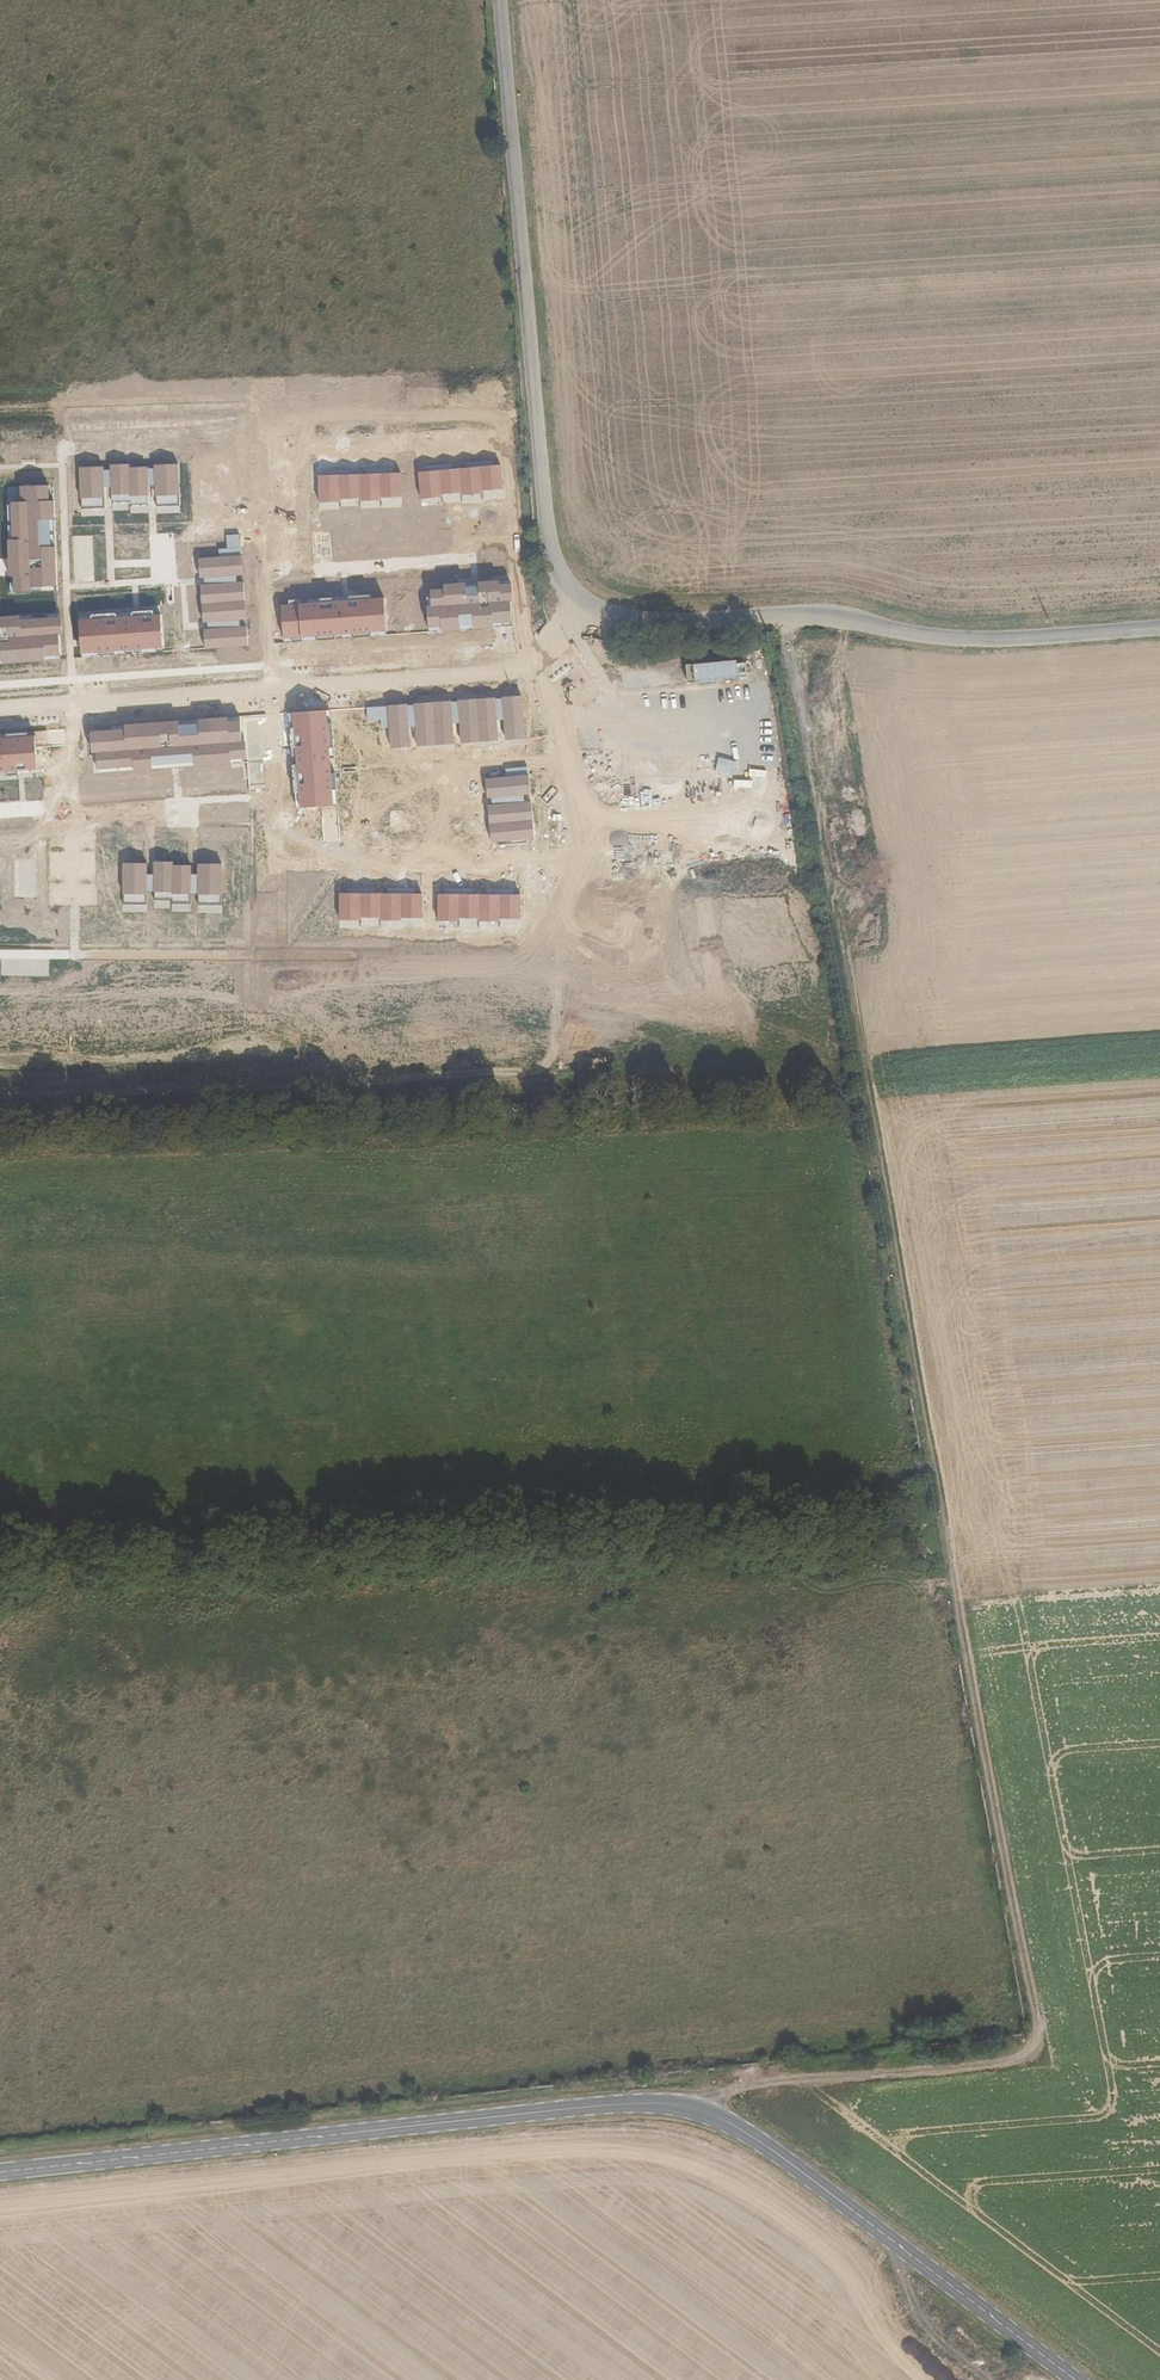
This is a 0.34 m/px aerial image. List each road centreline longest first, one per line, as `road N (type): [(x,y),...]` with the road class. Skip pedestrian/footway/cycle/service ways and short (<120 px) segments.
road 1 (track): [(788,618),(1039,2042),(1013,2060),(757,2083),(700,2110)]
road 2 (tertiary): [(1074,2379),(759,2141),(689,2107),(605,2106),(0,2171)]
road 3 (residential): [(582,602),(560,650),(514,668),(0,704)]
road 4 (unclassified): [(1159,627),(956,636),(835,617),(637,624),(582,602)]
road 5 (unclassified): [(501,0),(549,538)]

